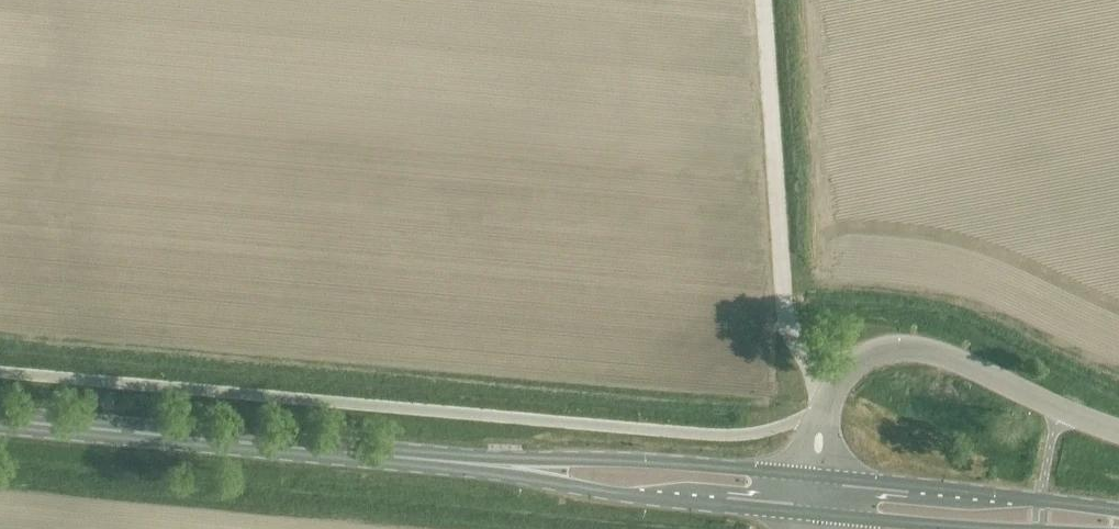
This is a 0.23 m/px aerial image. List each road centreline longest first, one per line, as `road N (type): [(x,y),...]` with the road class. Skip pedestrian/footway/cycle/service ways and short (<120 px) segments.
road 1 (primary): [(343,451),(814,513)]
road 2 (primary): [(817,474),(625,458),(343,451)]
road 3 (tertiary): [(817,474),(821,421),(835,387),(860,362),(893,348),(937,351),(1118,432)]
road 4 (primary): [(0,419),(343,451)]
road 5 (primary): [(1118,509),(817,474)]
road 6 (primary): [(814,513),(1006,528)]

